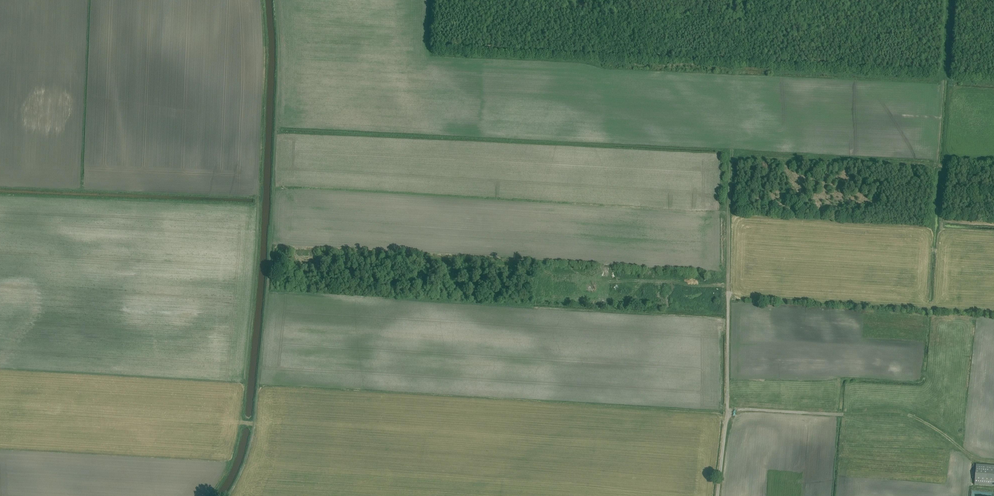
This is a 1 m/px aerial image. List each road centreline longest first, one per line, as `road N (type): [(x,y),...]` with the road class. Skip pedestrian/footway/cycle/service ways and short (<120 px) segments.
road 1 (unclassified): [(719,495),(728,301)]

